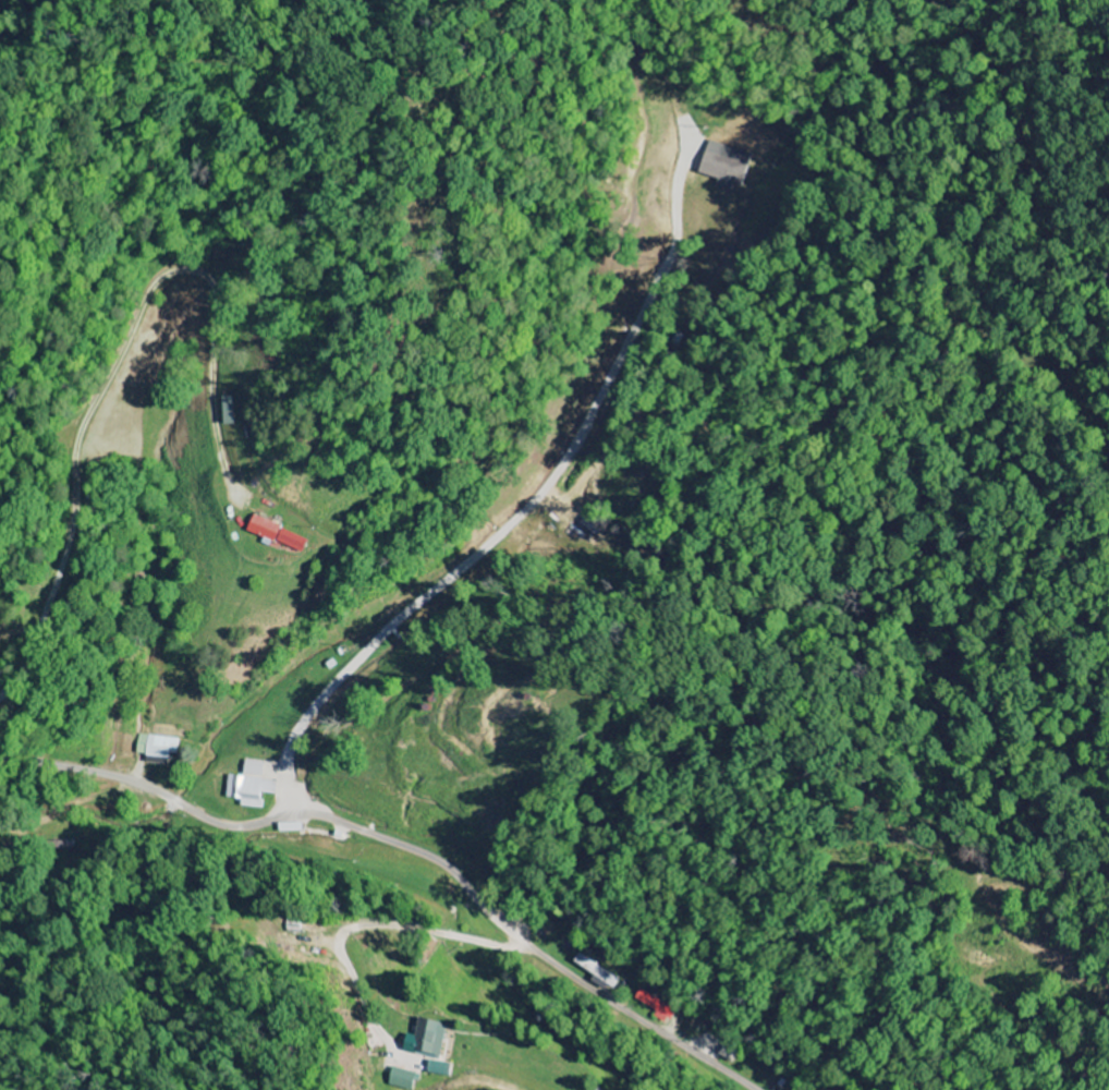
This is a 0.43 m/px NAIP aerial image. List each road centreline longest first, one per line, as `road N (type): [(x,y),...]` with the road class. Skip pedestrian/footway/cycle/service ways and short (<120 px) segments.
road 1 (residential): [(0,759),(306,818),(421,853),(449,869),(517,940),(749,1089)]

